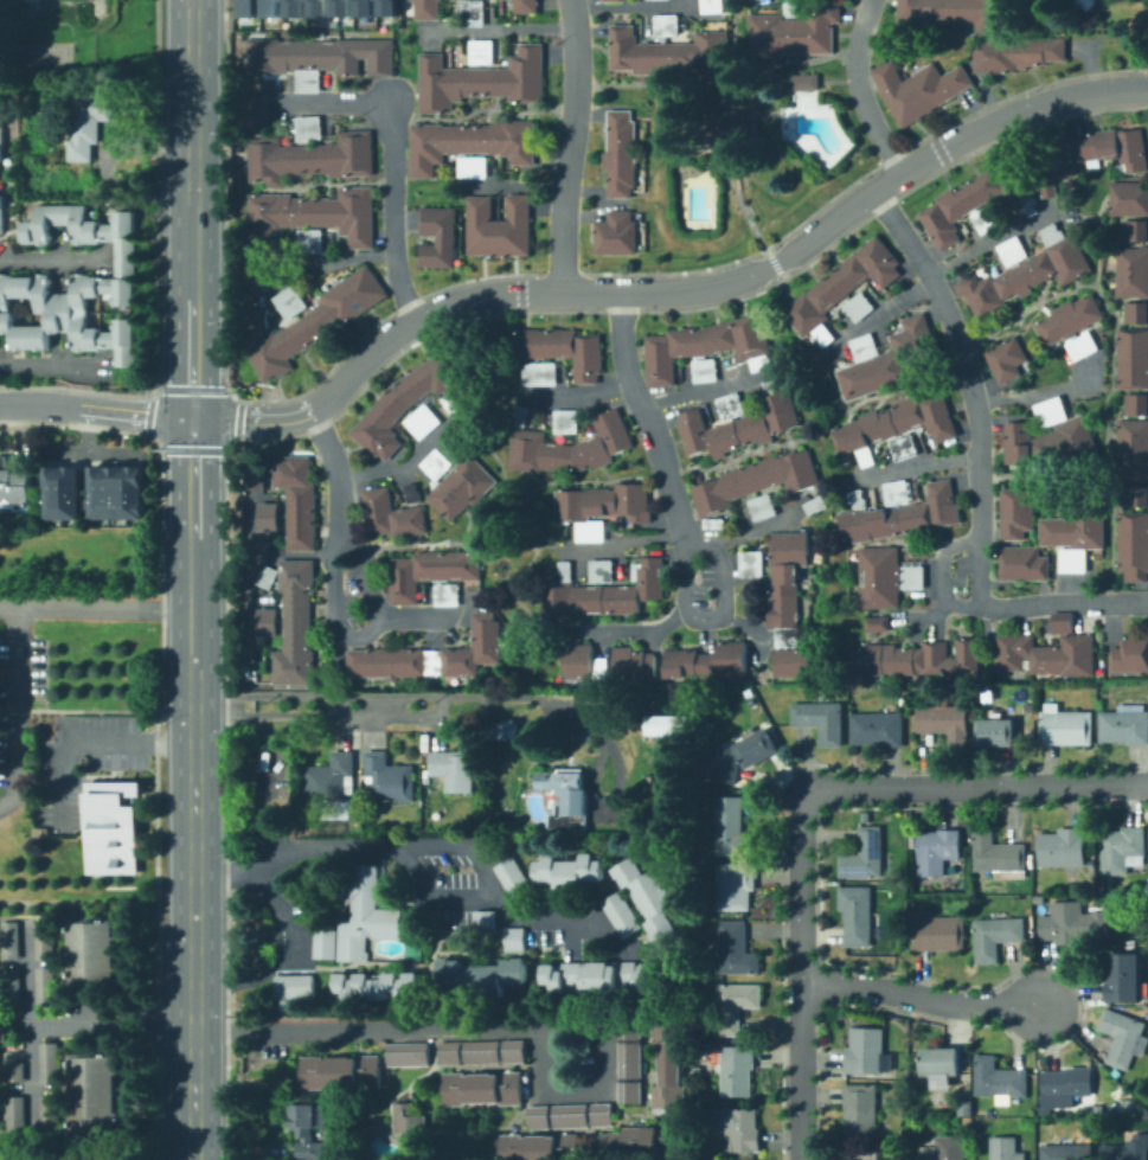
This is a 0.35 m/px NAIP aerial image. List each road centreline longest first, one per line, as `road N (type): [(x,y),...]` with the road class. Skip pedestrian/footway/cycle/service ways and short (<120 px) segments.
road 1 (tertiary): [(191,417),(294,416),(326,400),(411,320),(489,293),(662,291),(726,282),(772,263),(873,188),(1014,111),(1094,90),(1147,86)]
road 2 (primary): [(190,0),(193,992)]
road 3 (residential): [(873,188),(961,350),(979,429),(982,598),(993,607),(1147,603)]
road 4 (residential): [(807,792),(800,1159)]
road 5 (residential): [(1147,785),(807,792)]
road 6 (residential): [(568,0),(576,58),(560,290)]
road 7 (residential): [(618,291),(627,376),(685,539)]
road 8 (residential): [(339,531),(327,553),(333,619),(351,636),(368,629),(374,607),(361,555),(339,531)]
road 9 (residential): [(1034,1002),(958,1004),(862,985),(800,982)]
road 10 (residential): [(383,103),(392,127),(390,239),(411,320)]
road 11 (residential): [(685,539),(687,609),(694,617),(719,615),(716,557),(685,539)]
road 12 (tertiary): [(0,405),(191,417)]
road 13 (residential): [(900,172),(860,96),(857,49),(872,0)]
road 14 (primary): [(193,1028),(194,1159)]
road 15 (residential): [(308,410),(332,463),(339,531)]

